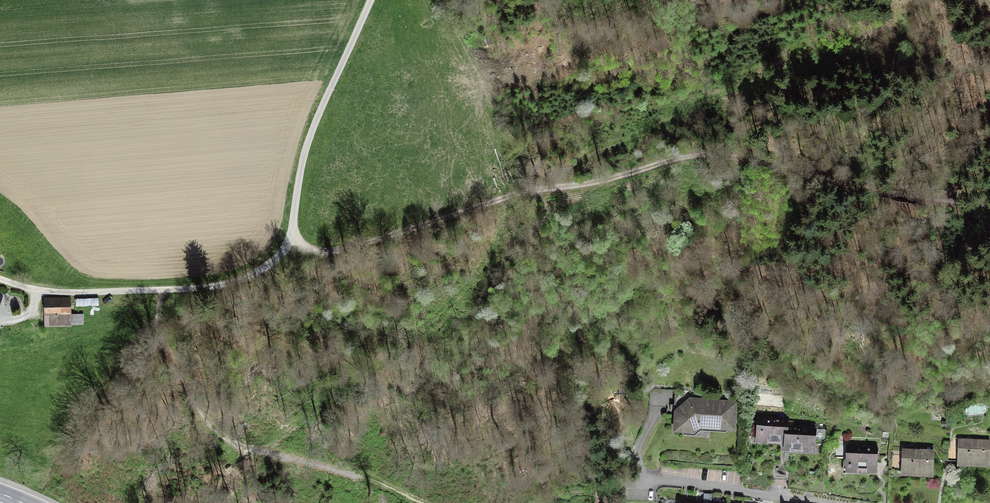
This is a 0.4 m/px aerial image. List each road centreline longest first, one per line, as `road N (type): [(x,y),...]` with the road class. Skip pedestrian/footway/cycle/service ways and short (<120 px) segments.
road 1 (track): [(526,194),(628,178),(697,157),(989,201)]
road 2 (track): [(946,44),(794,69),(699,102),(662,127),(584,158),(549,189)]
road 3 (track): [(419,502),(221,437),(199,411),(160,326),(164,289)]
road 4 (track): [(288,241),(250,275),(188,289),(38,291),(0,278)]
road 5 (track): [(370,0),(306,148),(288,241)]
road 6 (track): [(288,241),(335,251),(526,194)]
road 7 (residential): [(819,502),(641,478)]

